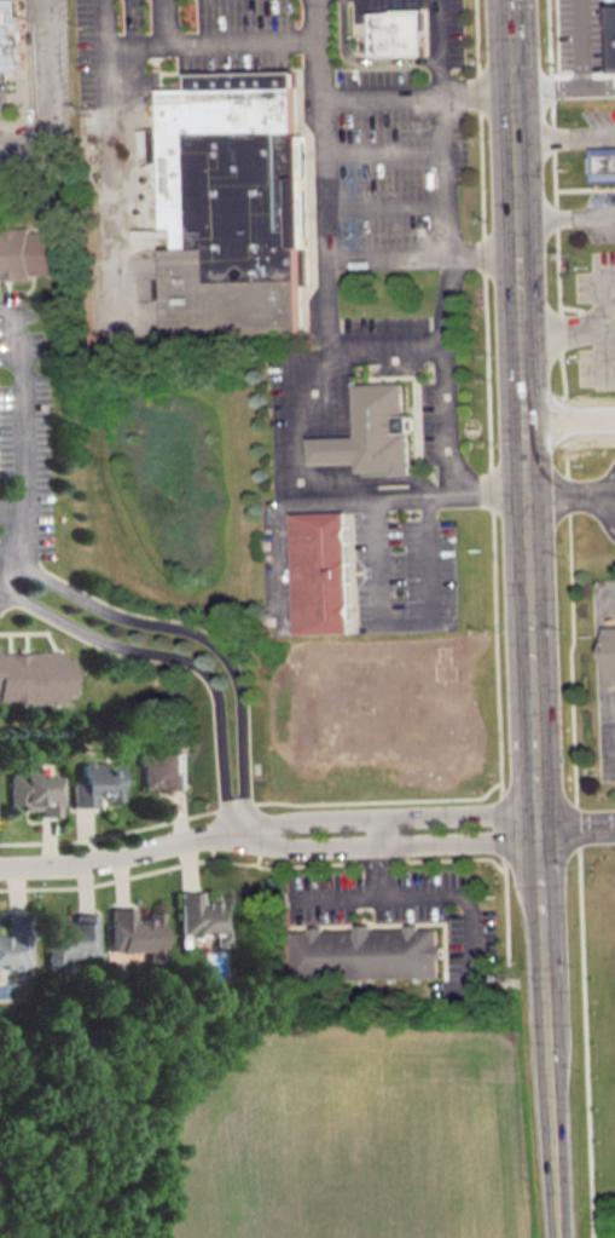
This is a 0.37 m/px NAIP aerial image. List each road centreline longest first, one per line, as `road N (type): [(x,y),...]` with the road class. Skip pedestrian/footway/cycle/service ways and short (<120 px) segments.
road 1 (tertiary): [(557,1237),(509,0)]
road 2 (residential): [(236,831),(294,847),(538,840)]
road 3 (residential): [(536,811),(292,818),(236,831)]
road 4 (residential): [(0,864),(82,862),(236,831)]

